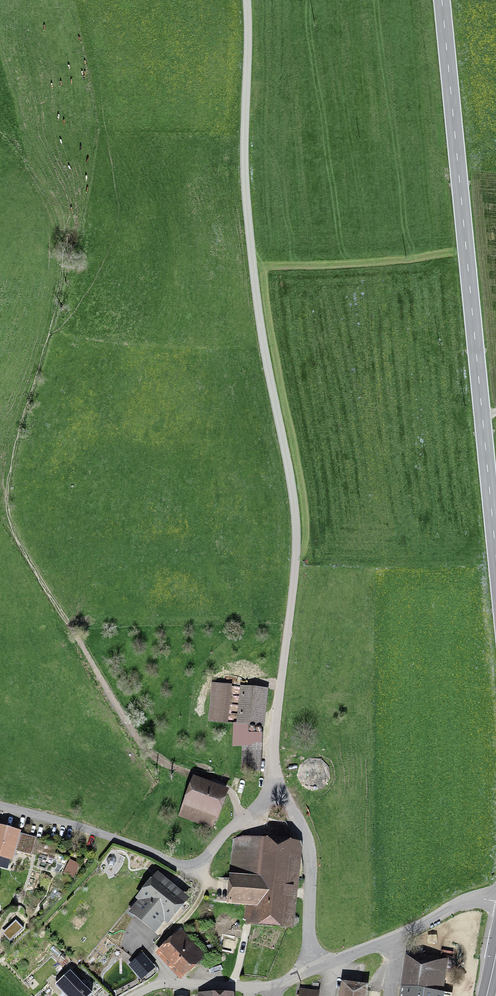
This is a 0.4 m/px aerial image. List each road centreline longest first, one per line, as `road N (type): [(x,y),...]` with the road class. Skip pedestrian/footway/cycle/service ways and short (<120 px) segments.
road 1 (unclassified): [(309,972),(309,846),(274,751),(296,527),(251,252),(248,0)]
road 2 (secondary): [(442,0),(495,559)]
road 3 (unclassified): [(309,972),(461,903),(495,901)]
road 4 (unclassified): [(169,983),(265,985),(309,972)]

